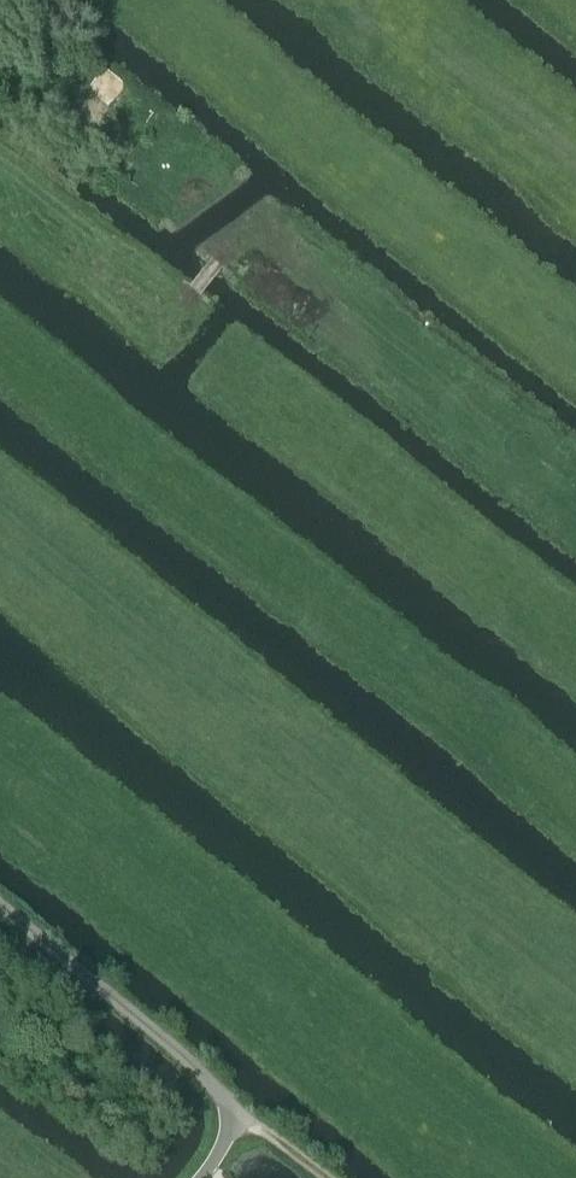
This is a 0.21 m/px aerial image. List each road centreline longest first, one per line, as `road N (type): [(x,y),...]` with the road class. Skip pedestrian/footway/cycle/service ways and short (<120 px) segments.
road 1 (unclassified): [(202,1177),(233,1120),(216,1088),(0,906)]

